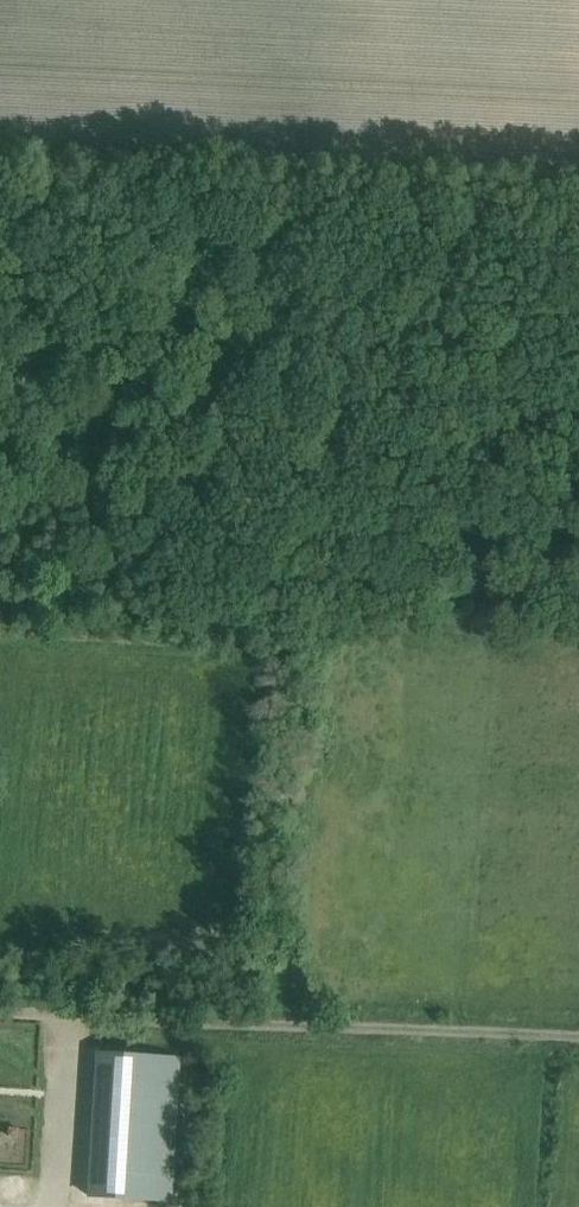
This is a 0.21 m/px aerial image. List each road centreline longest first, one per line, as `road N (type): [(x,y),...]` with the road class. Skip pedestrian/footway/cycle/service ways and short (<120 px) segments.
road 1 (track): [(0,290),(69,293),(152,326),(177,361),(264,433),(325,425),(470,266),(566,282),(578,367)]
road 2 (track): [(578,1040),(0,1010)]
road 3 (track): [(578,596),(0,568)]
road 4 (track): [(578,556),(356,488),(308,427)]

